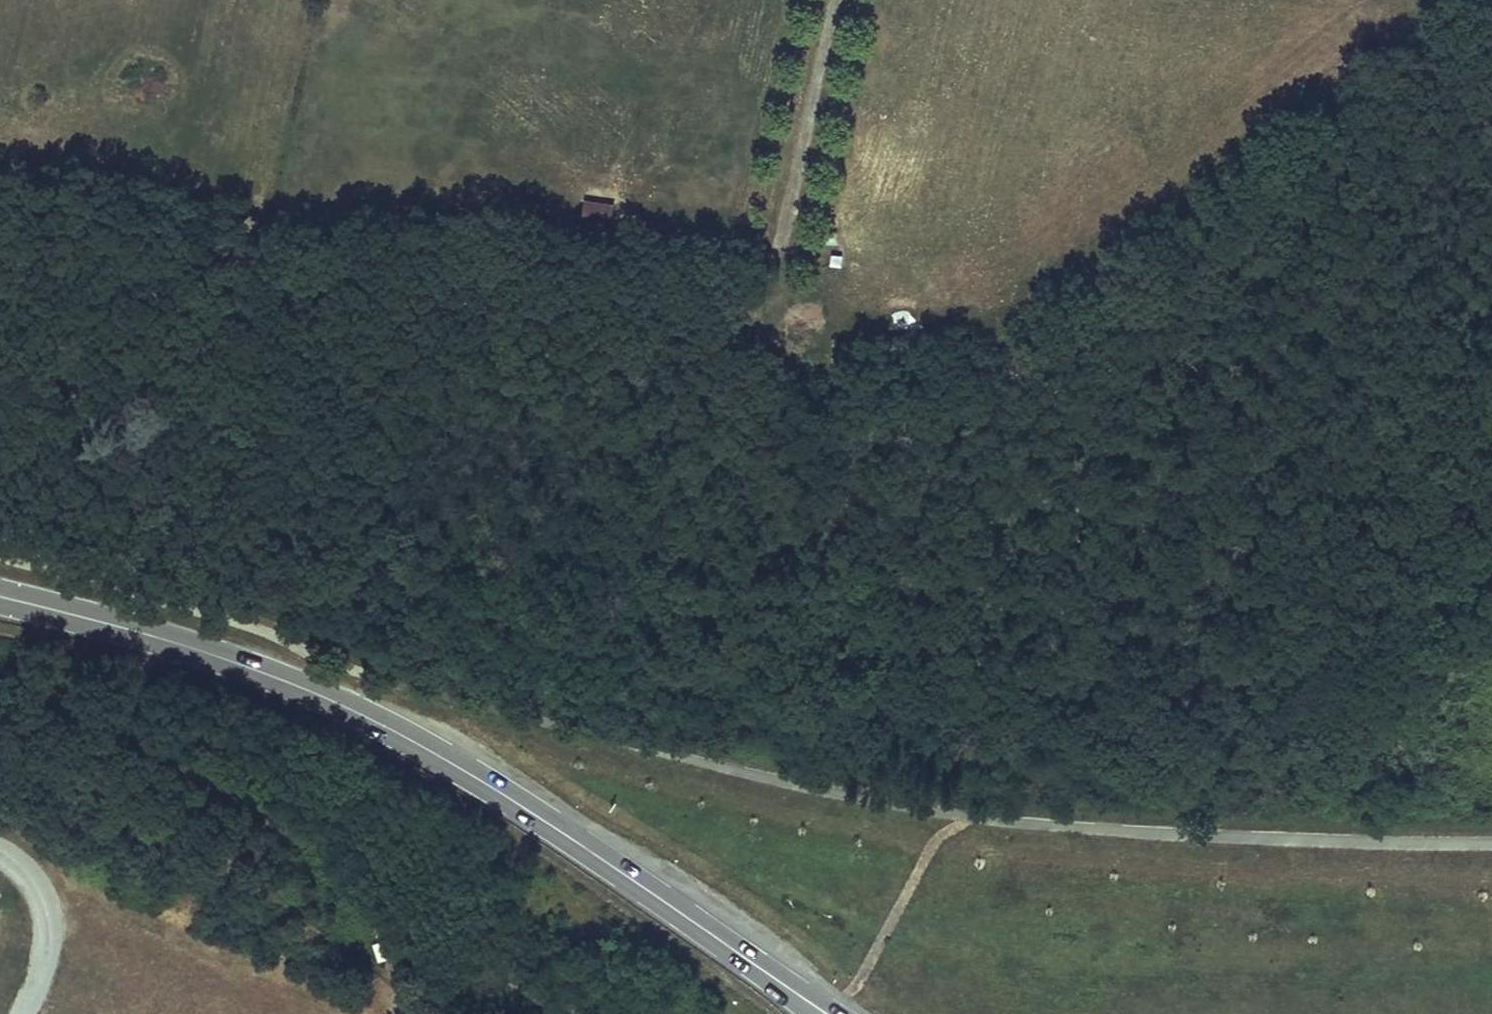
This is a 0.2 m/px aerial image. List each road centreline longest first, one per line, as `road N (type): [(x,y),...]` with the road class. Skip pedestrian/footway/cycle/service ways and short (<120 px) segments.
road 1 (secondary): [(0,598),(158,640),(341,705),(541,825),(821,1013)]

